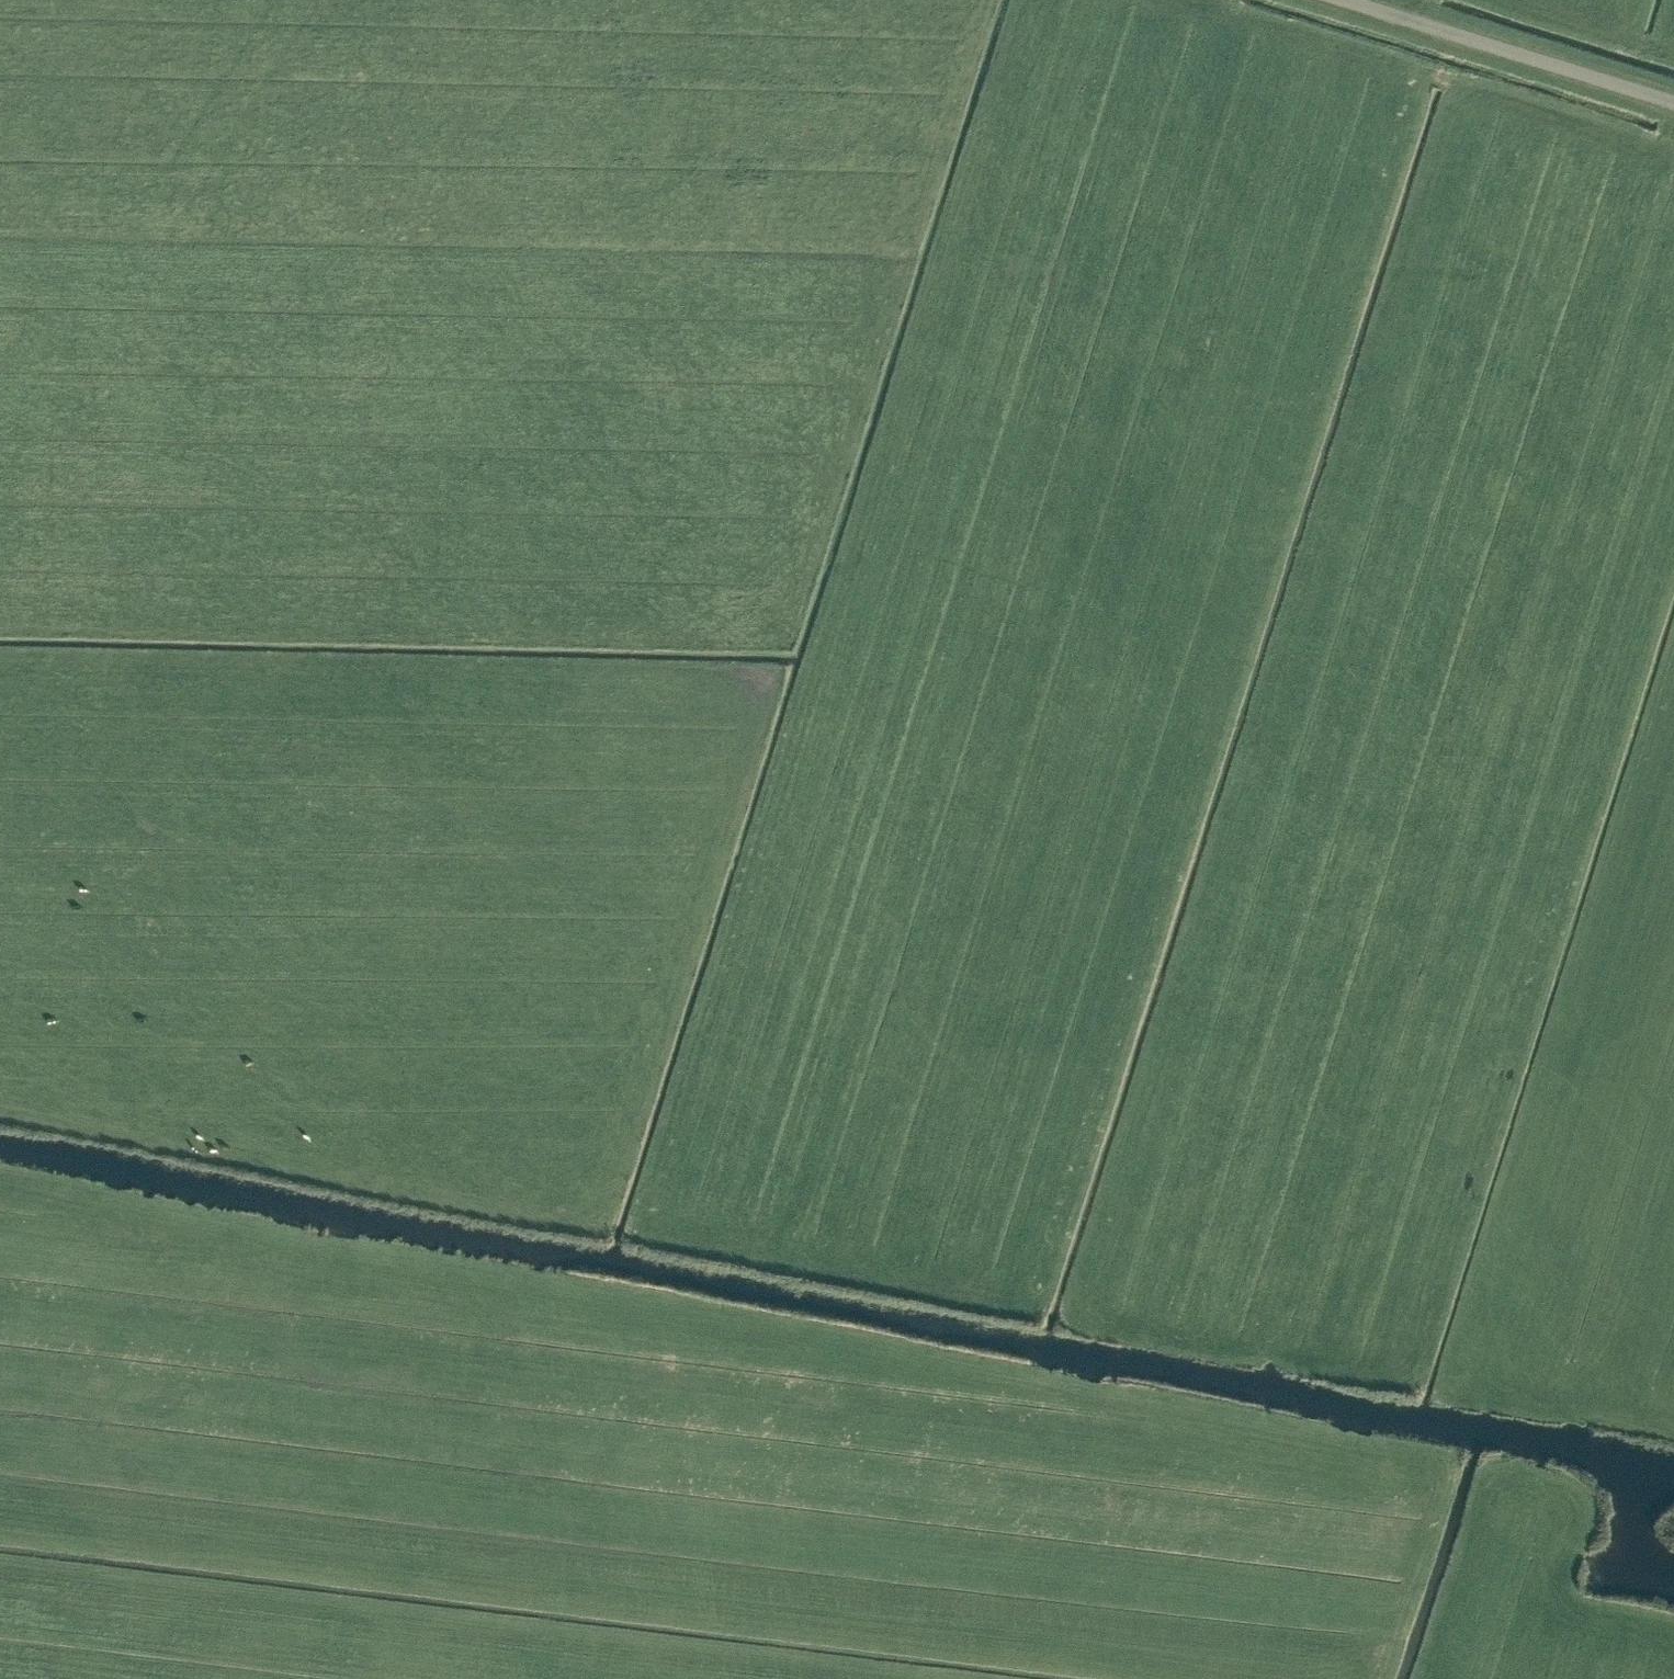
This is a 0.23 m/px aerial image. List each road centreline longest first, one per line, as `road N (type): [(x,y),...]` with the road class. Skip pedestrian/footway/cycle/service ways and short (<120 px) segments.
road 1 (unclassified): [(1349,0),(1673,103)]

